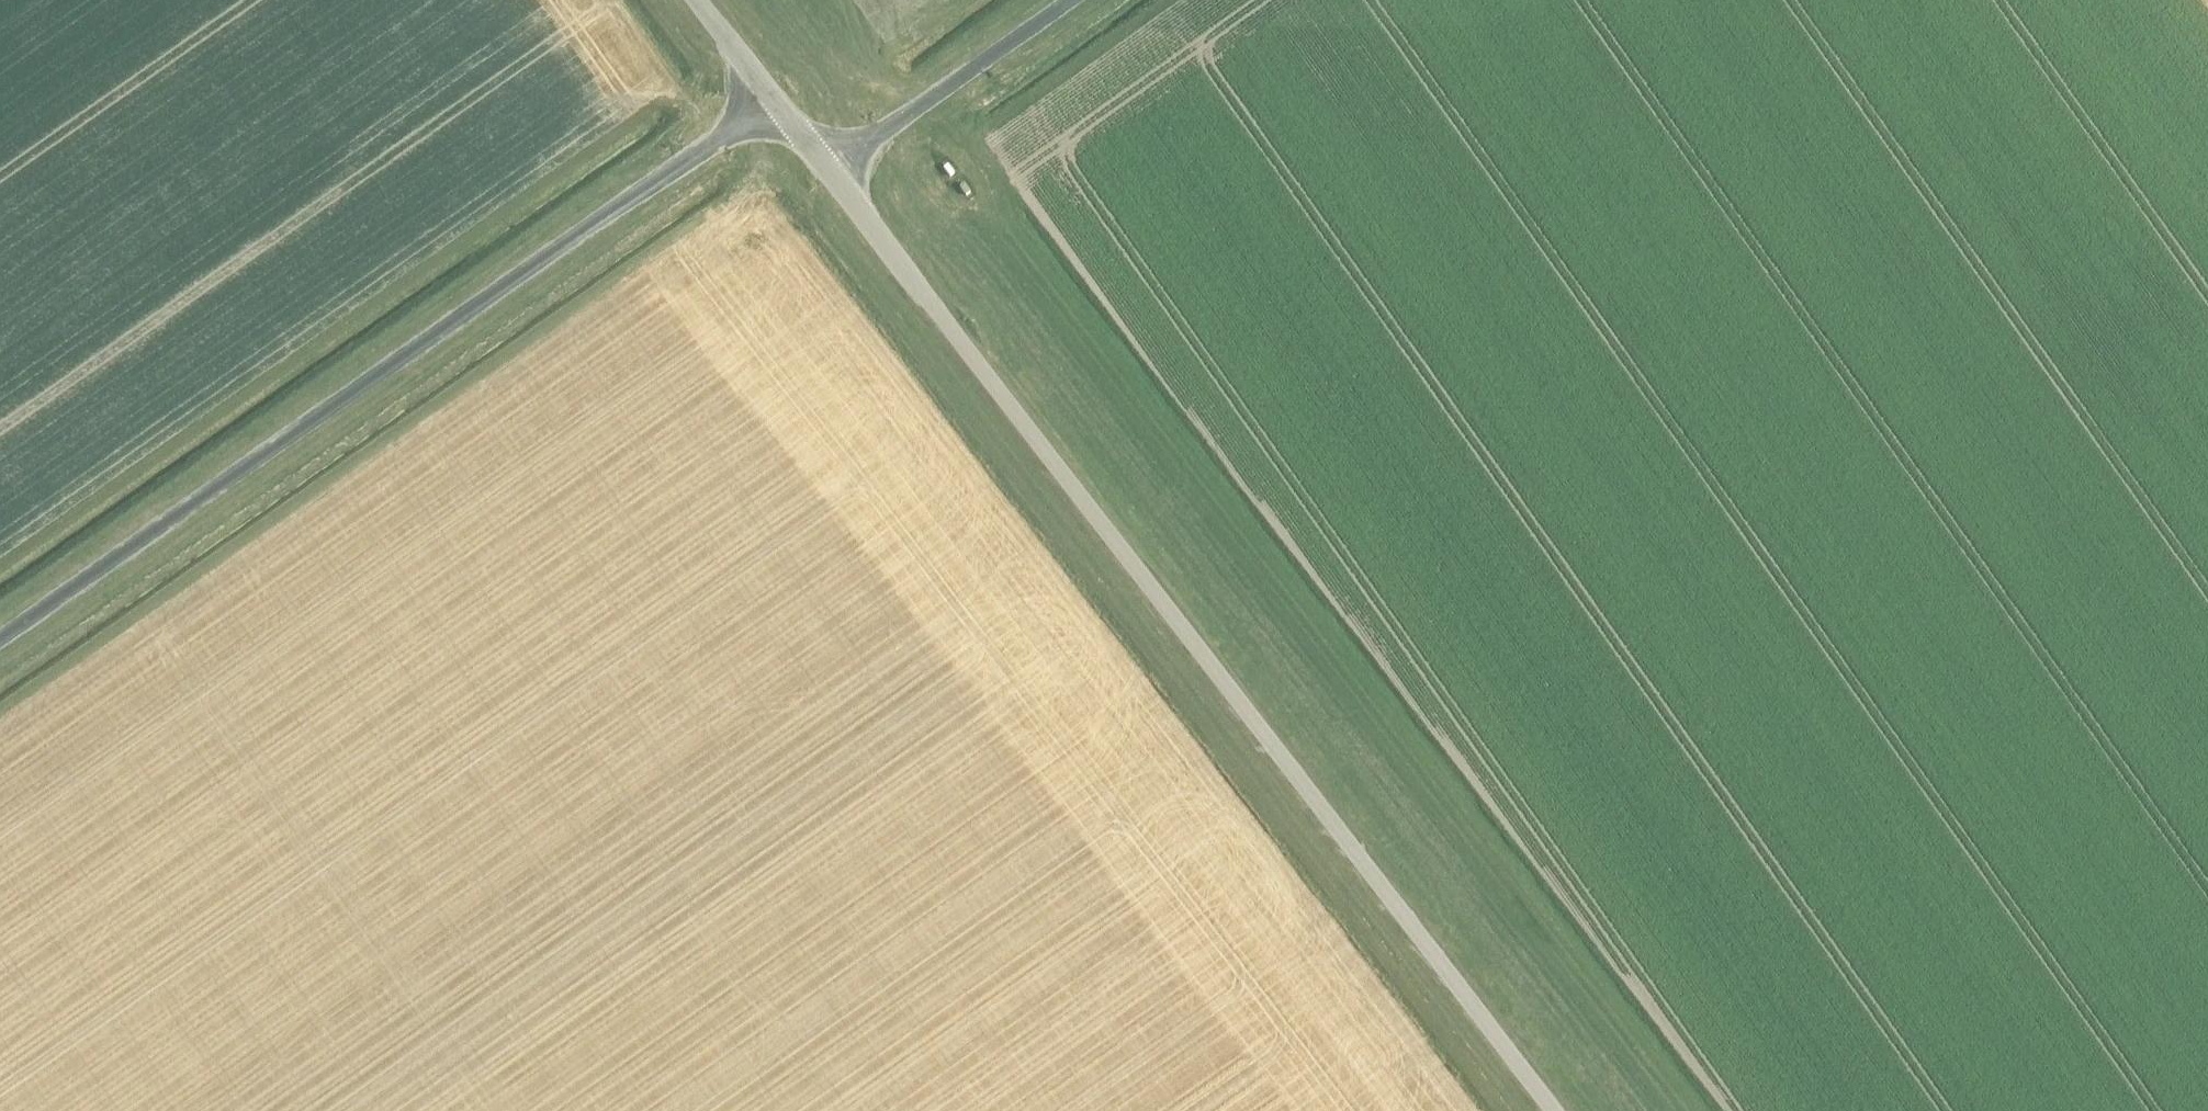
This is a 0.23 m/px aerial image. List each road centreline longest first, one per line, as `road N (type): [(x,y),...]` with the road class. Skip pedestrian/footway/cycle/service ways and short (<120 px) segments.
road 1 (unclassified): [(1554,1110),(771,99)]
road 2 (unclassified): [(0,649),(771,99)]
road 3 (unclassified): [(771,99),(694,0)]

